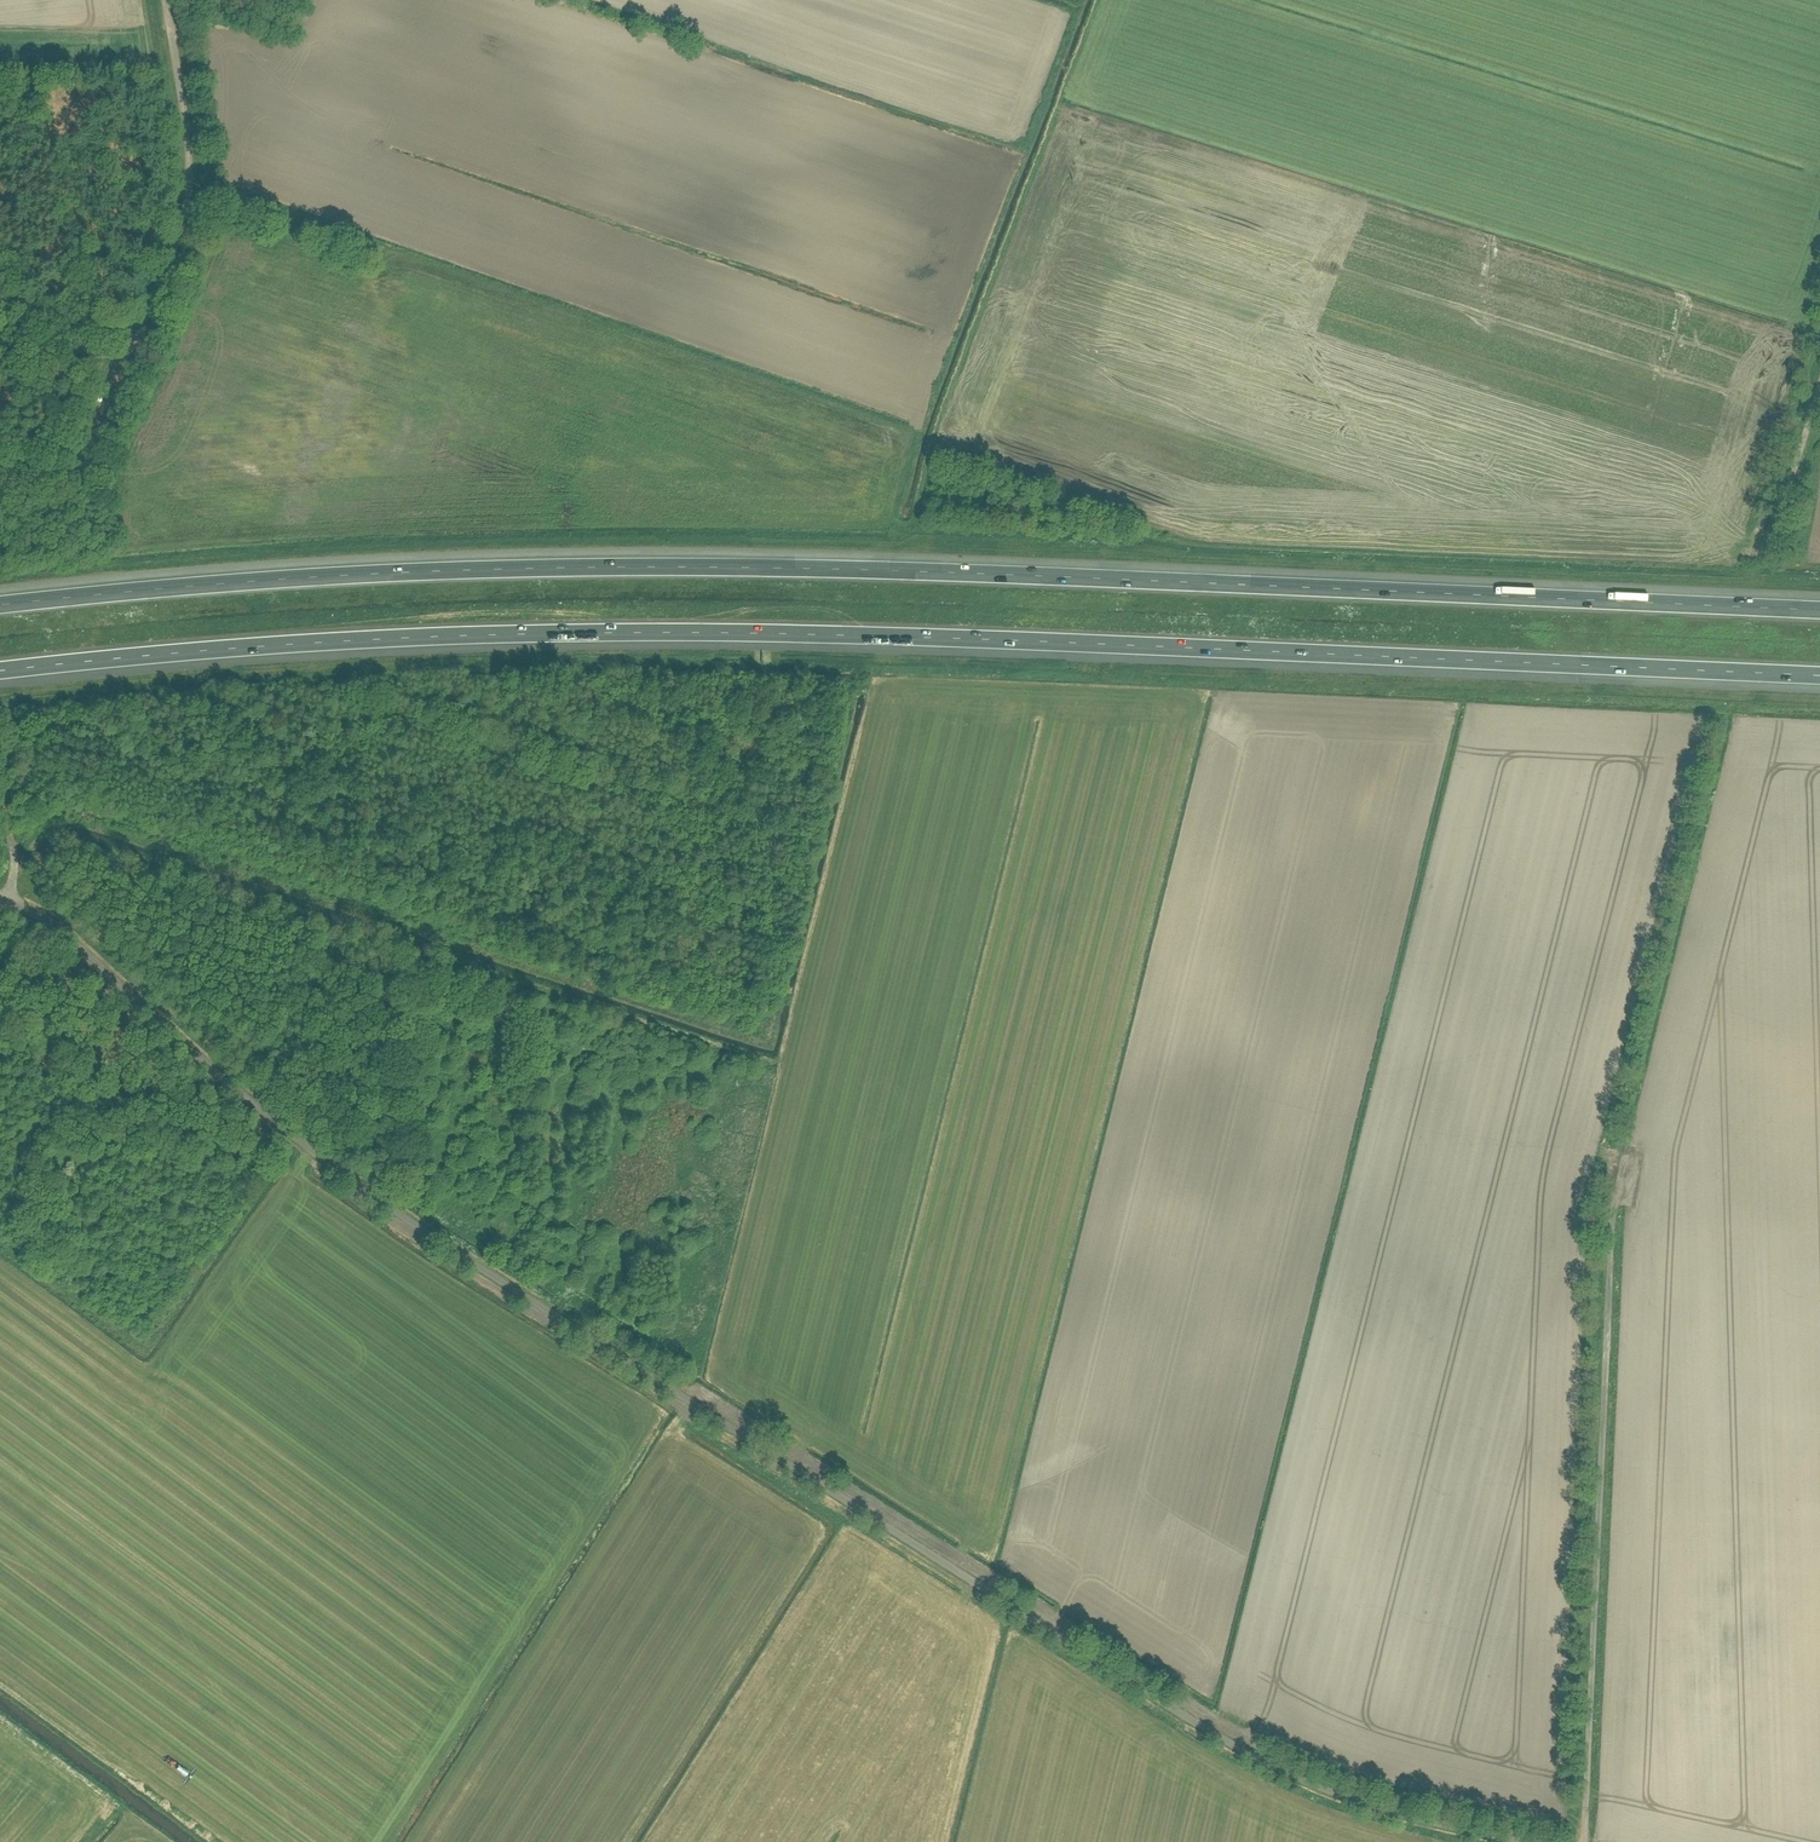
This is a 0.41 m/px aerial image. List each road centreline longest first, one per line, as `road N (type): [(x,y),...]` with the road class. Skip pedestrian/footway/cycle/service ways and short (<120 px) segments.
road 1 (motorway): [(0,671),(350,641),(739,632),(1819,677)]
road 2 (motorway): [(1819,611),(635,566),(351,575),(0,605)]
road 3 (unclassified): [(1518,1841),(1294,1776),(1217,1738),(393,1212),(233,1091),(50,922),(9,902)]
road 4 (track): [(1582,1841),(1611,1218)]
road 5 (unclassified): [(77,478),(171,256),(186,192),(186,129),(165,0)]
road 6 (unclassified): [(1772,551),(1819,399)]
road 7 (track): [(13,837),(3,785),(24,717)]

